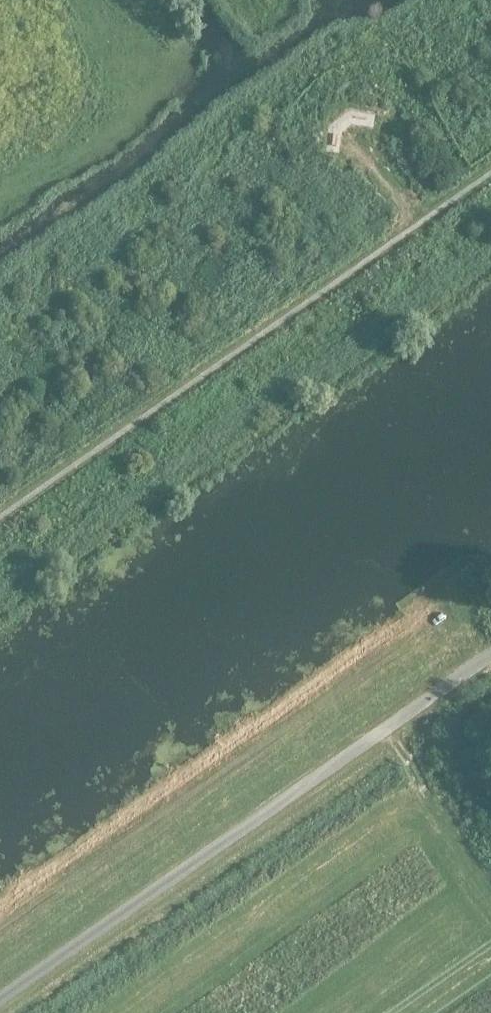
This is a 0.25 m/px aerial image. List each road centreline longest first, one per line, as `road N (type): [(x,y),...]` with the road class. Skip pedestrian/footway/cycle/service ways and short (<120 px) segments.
road 1 (unclassified): [(0,998),(490,655)]

